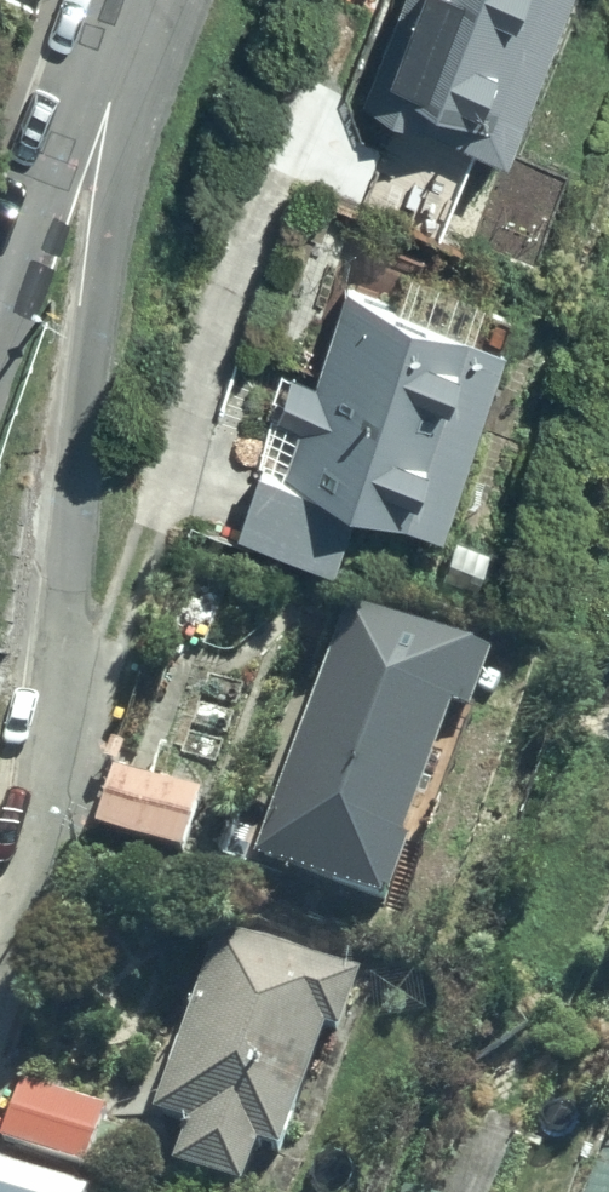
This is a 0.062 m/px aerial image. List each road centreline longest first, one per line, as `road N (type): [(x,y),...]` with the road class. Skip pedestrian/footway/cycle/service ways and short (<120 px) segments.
road 1 (residential): [(114,0),(122,137),(42,790),(0,973)]
road 2 (residential): [(108,0),(0,313)]

